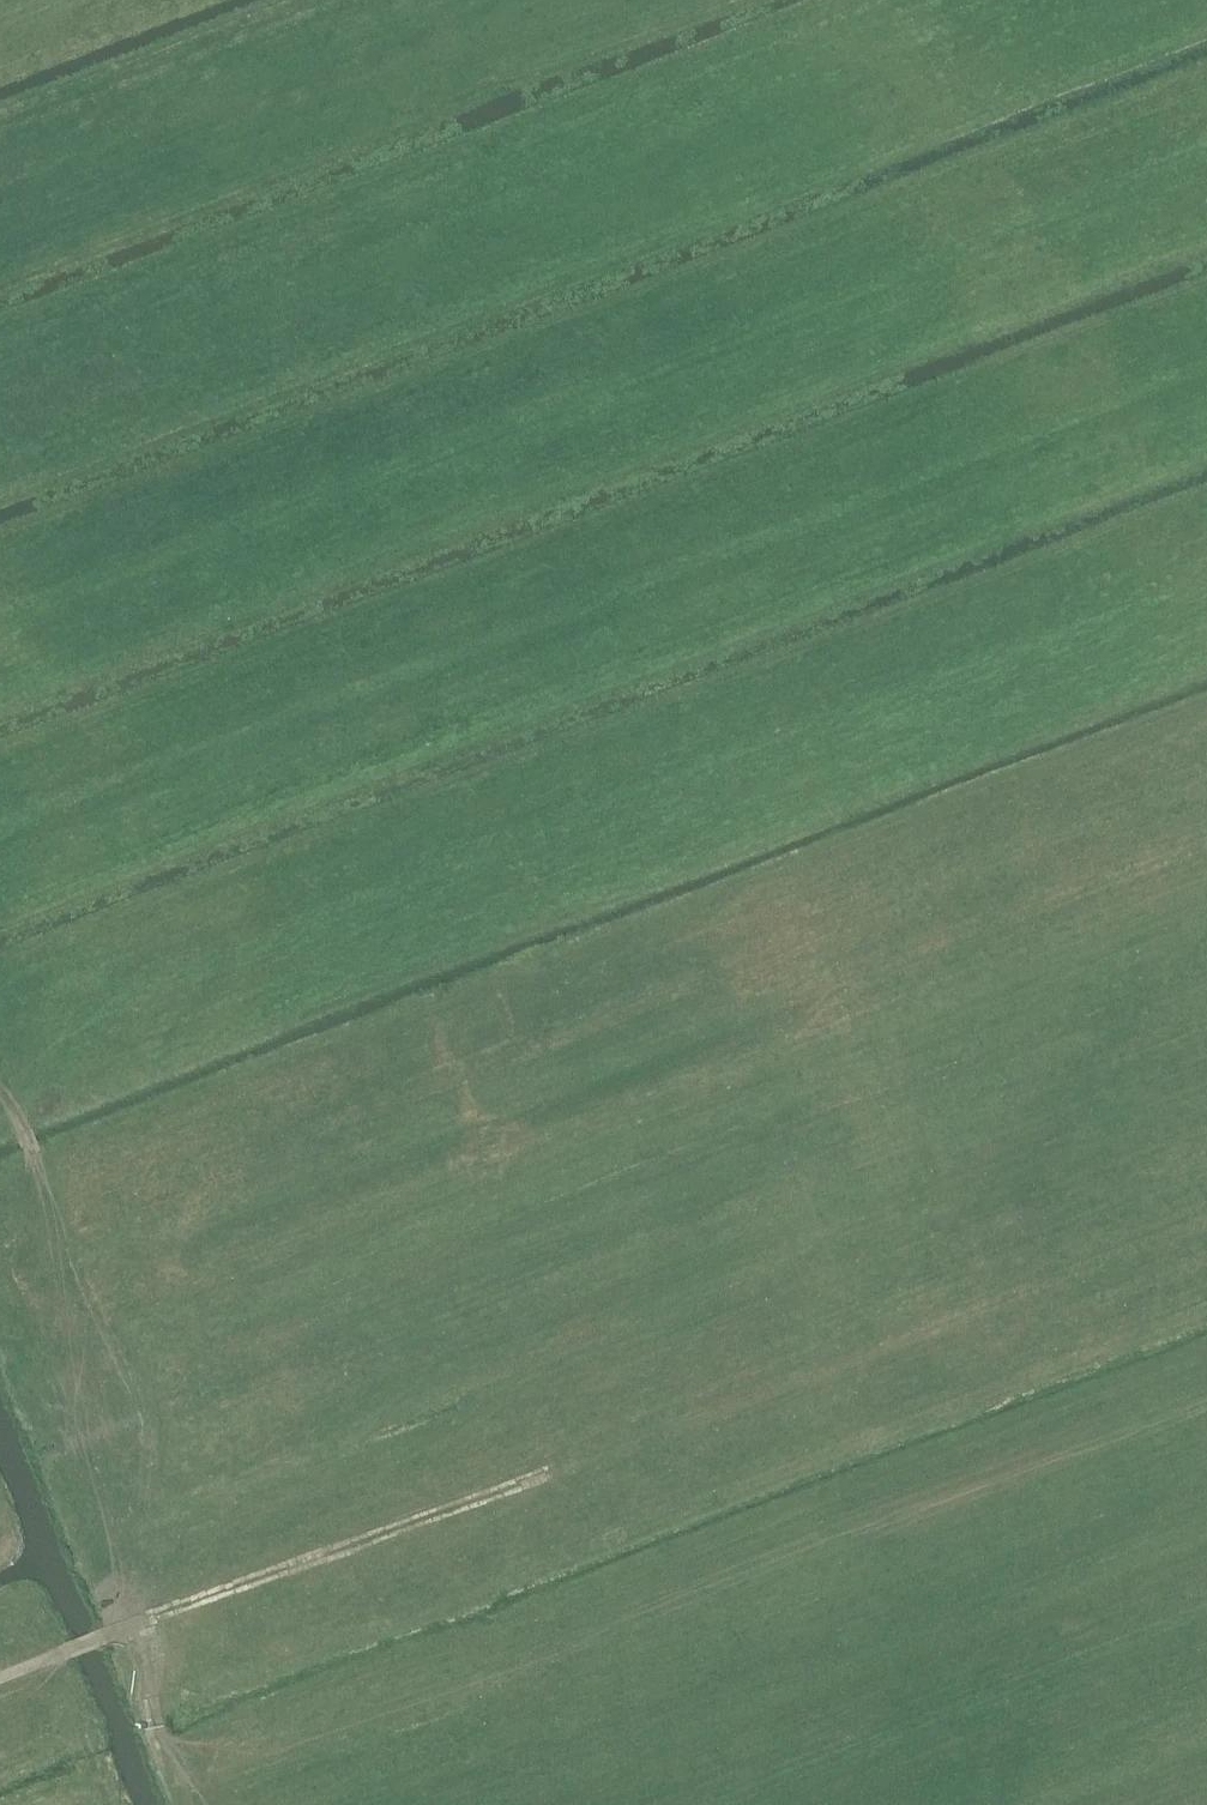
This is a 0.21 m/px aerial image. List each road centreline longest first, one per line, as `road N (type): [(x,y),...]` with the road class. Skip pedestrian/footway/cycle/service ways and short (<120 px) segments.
road 1 (track): [(0,1678),(249,1584)]

